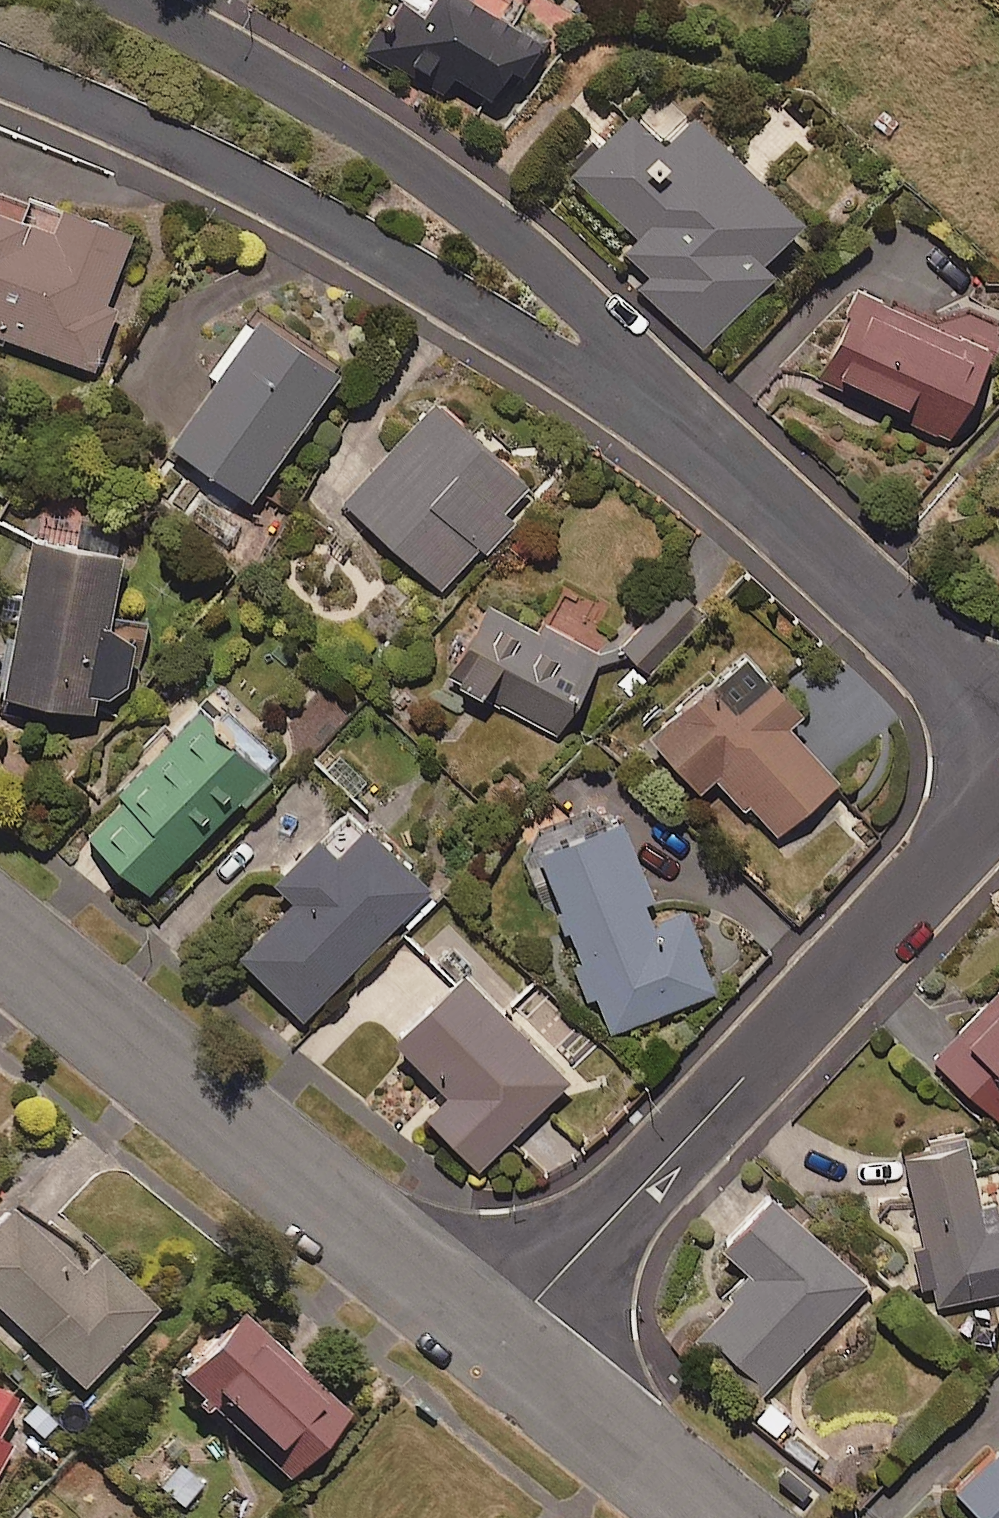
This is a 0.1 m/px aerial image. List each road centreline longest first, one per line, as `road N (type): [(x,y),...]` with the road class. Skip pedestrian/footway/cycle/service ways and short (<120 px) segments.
road 1 (residential): [(497,1339),(998,801)]
road 2 (residential): [(650,400),(564,366),(268,194),(0,72)]
road 3 (residential): [(128,0),(328,109),(520,244),(595,318),(650,400)]
road 4 (tertiary): [(0,940),(497,1339)]
road 5 (residential): [(650,400),(998,722)]
road 6 (tertiary): [(497,1339),(714,1517)]

